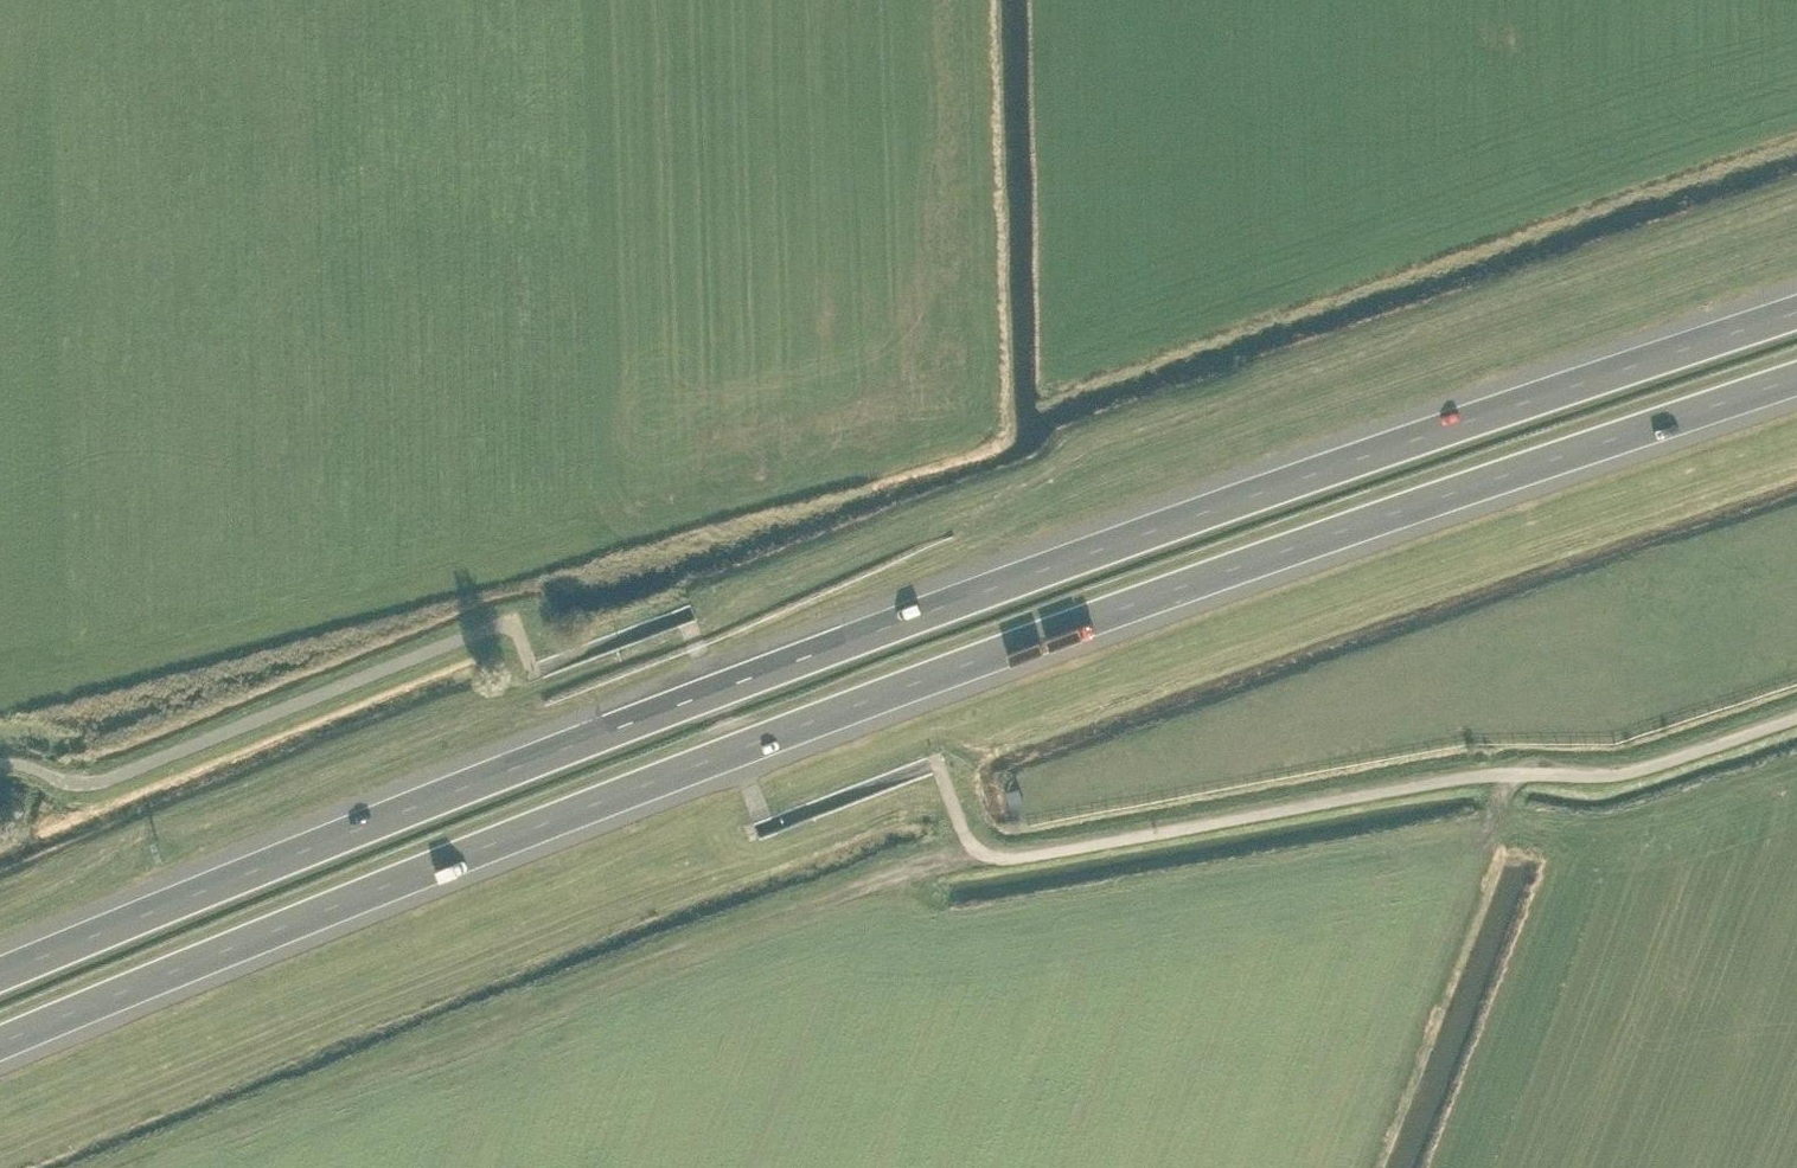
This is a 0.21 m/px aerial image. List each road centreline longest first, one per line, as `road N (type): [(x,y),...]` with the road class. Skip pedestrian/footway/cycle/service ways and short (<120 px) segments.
road 1 (motorway): [(0,1042),(809,722),(1796,378)]
road 2 (motorway): [(1796,313),(1252,496),(789,664),(0,973)]
road 3 (unclassified): [(1480,775),(1604,776),(1796,719)]

